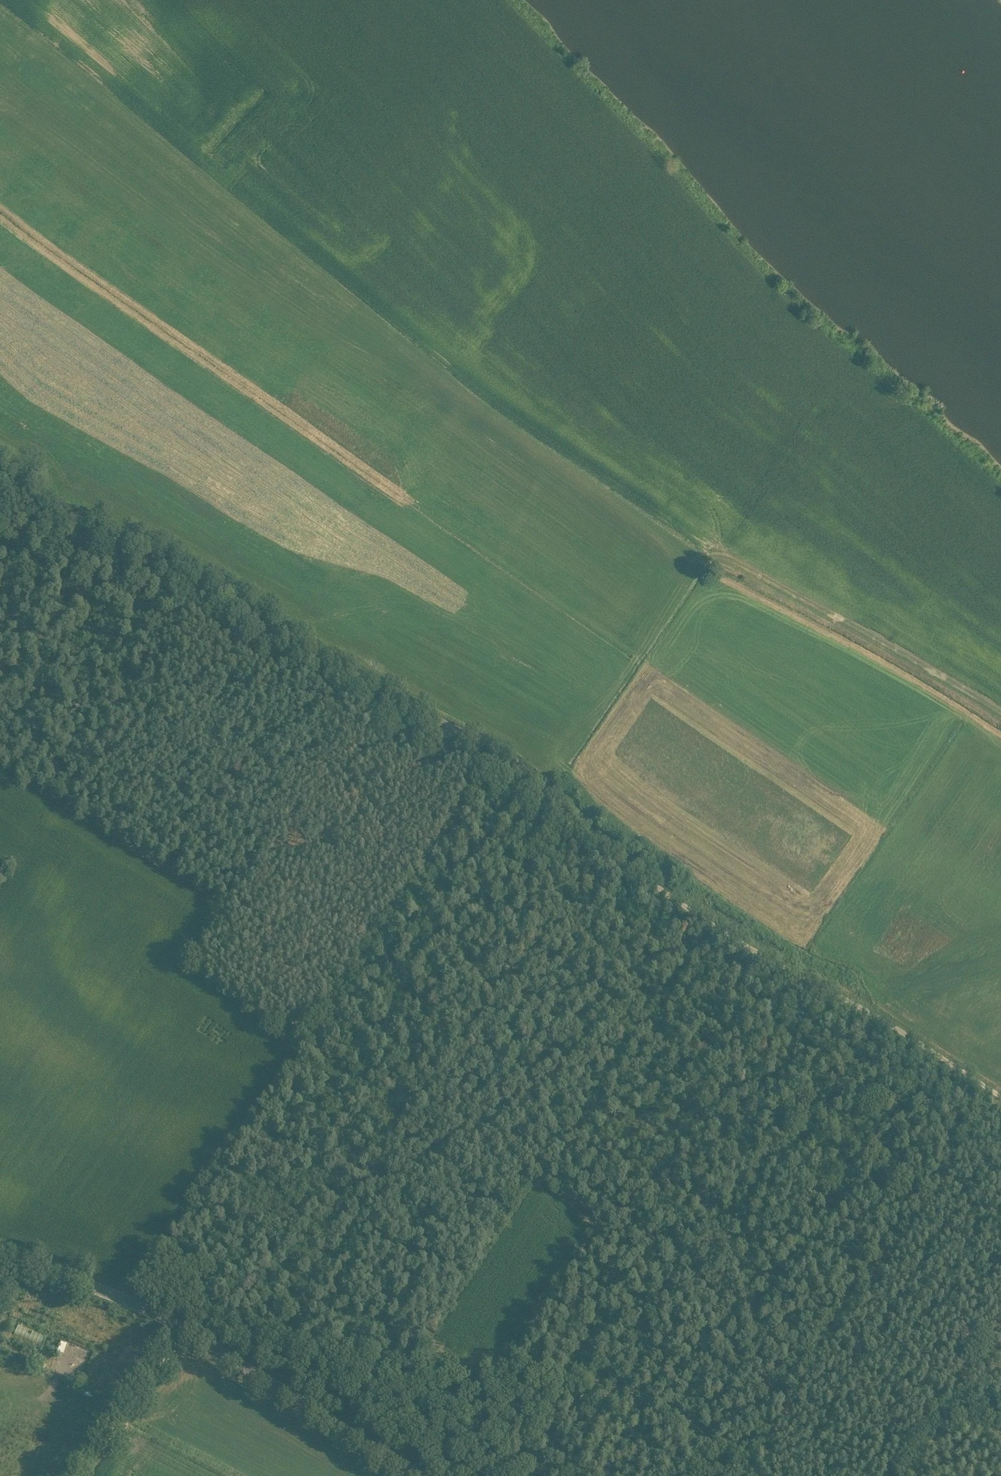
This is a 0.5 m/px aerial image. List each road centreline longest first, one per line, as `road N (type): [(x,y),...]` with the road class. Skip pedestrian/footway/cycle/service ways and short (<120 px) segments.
road 1 (track): [(0,468),(534,777),(638,871),(1000,1098)]
road 2 (track): [(744,1475),(692,1426),(648,1404),(584,1388),(276,1333),(245,1334),(216,1351)]
road 3 (tertiary): [(424,1475),(182,1330),(0,1252)]
road 4 (track): [(1000,1097),(784,1422),(734,1466)]
road 5 (track): [(455,730),(400,746),(374,784),(343,873),(312,893),(218,927)]
road 6 (track): [(1000,714),(726,557)]
road 7 (track): [(182,1330),(81,1475)]

